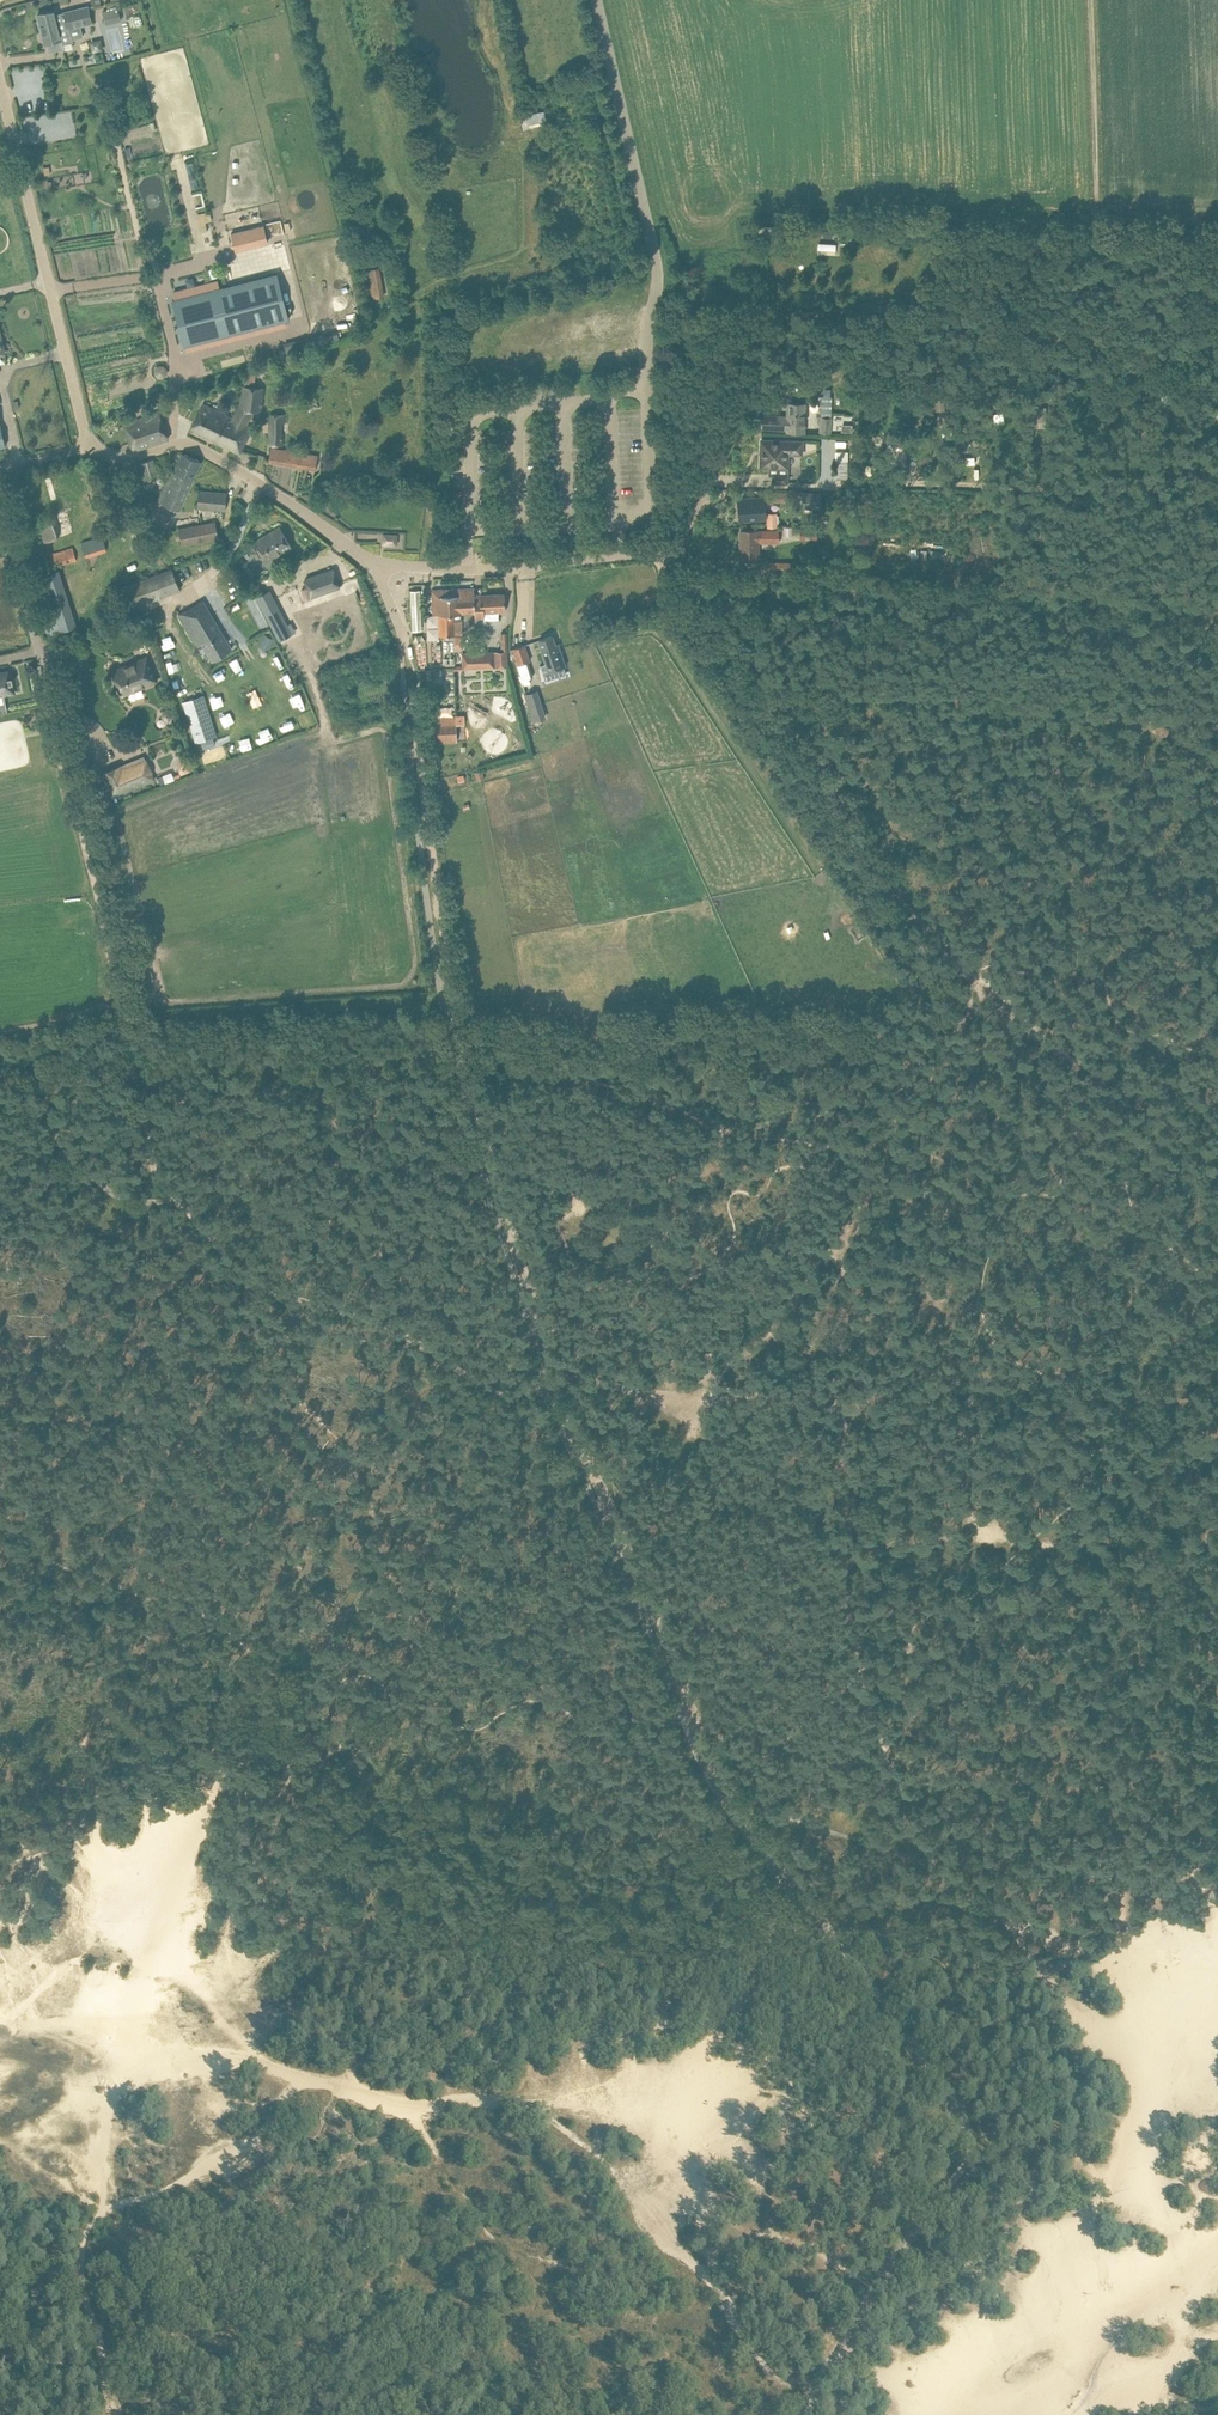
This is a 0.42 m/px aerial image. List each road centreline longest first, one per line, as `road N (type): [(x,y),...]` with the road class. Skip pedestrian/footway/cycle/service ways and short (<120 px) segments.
road 1 (track): [(1137,2138),(1131,2071),(1013,1945),(932,1876),(881,1746),(848,1629),(847,1494),(832,1427),(765,1403),(734,1407),(554,1384)]
road 2 (track): [(1001,997),(934,933),(775,709),(670,582),(659,550)]
road 3 (track): [(731,409),(765,327),(909,300),(958,228),(1003,223),(1091,230)]
road 4 (residential): [(371,565),(524,568),(659,550),(694,516),(731,409)]
road 5 (unclassified): [(90,447),(0,75)]
road 6 (track): [(354,2086),(387,2106),(486,2099),(537,2105),(600,2155),(654,2216)]
road 7 (unclassified): [(371,565),(292,504),(191,444),(129,458),(90,447)]
road 8 (track): [(275,1291),(554,1384)]
road 9 (track): [(354,2086),(222,2053),(76,2084)]
road 10 (track): [(116,1002),(57,744)]
road 11 (track): [(275,1291),(236,1266),(160,1184),(136,1087)]
road 12 (track): [(537,2105),(680,2055),(759,1993)]
road 13 (unclassified): [(57,744),(0,499)]
road 14 (track): [(759,1993),(732,2107),(654,2216)]
road 15 (track): [(811,2388),(654,2216)]
road 16 (track): [(1091,230),(1097,214),(1090,0)]
road 17 (track): [(114,2207),(87,2227),(81,2273),(115,2414)]
road 18 (track): [(136,1087),(88,1151),(0,1212)]
road 19 (track): [(1217,239),(1102,242),(1091,230)]
road 20 (track): [(183,1207),(132,1204),(74,1161)]

